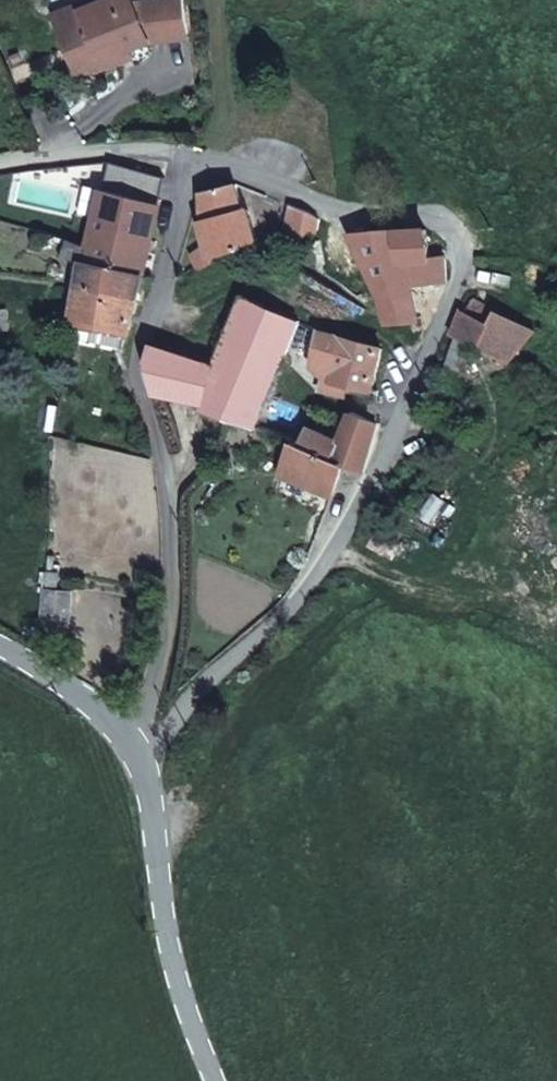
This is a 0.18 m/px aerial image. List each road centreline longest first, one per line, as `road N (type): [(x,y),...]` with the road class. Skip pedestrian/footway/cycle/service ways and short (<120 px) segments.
road 1 (residential): [(134,744),(195,702),(336,559),(403,443),(475,248),(434,212),(194,152),(122,150),(0,165)]
road 2 (unclassified): [(134,744),(164,963),(205,1080)]
road 3 (unclassified): [(0,657),(134,744)]

